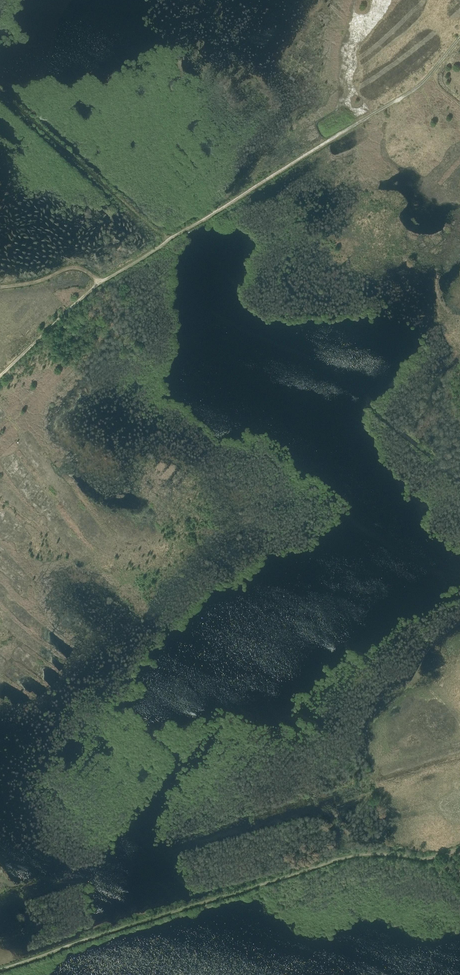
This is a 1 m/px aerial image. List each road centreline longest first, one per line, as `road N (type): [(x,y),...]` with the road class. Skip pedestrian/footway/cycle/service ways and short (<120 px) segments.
road 1 (track): [(459,851),(432,859),(341,859),(0,968)]
road 2 (track): [(169,240),(419,85),(459,38)]
road 3 (track): [(169,240),(0,90)]
road 4 (track): [(0,376),(89,290),(169,240)]

